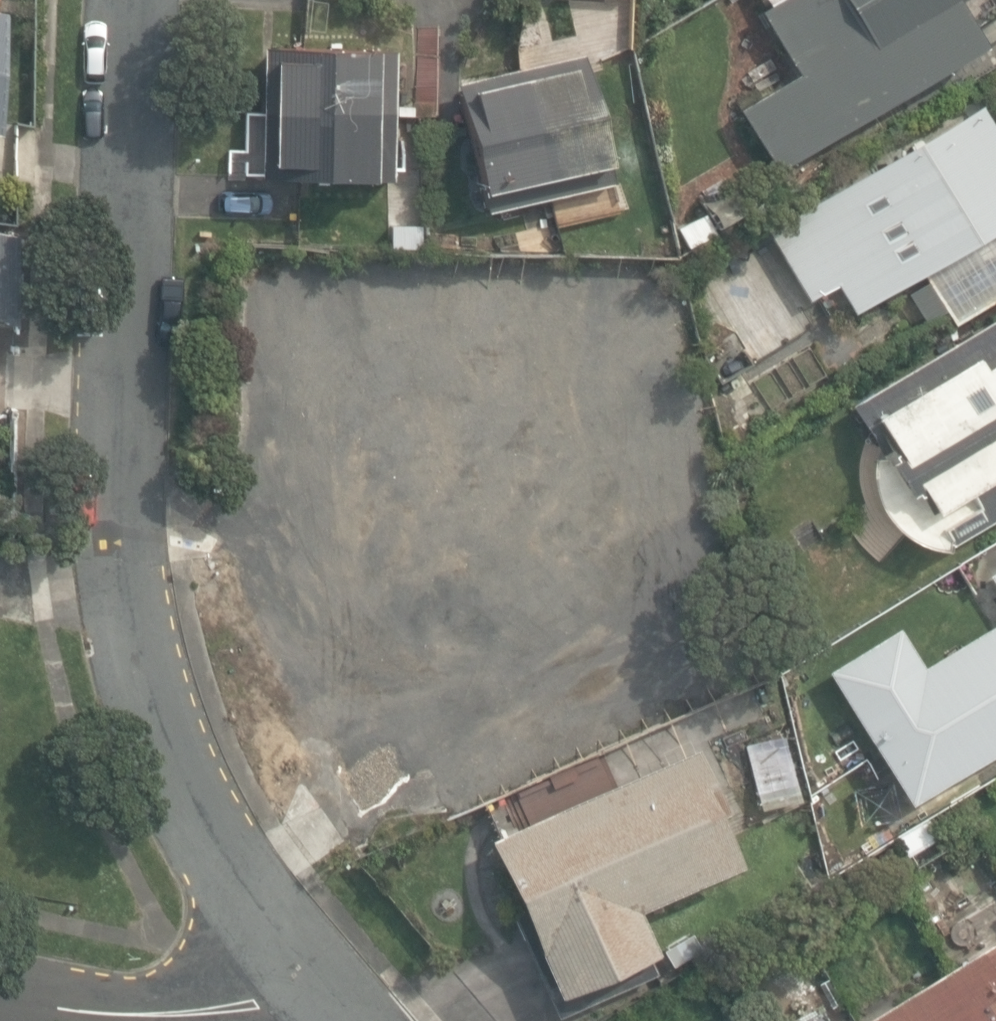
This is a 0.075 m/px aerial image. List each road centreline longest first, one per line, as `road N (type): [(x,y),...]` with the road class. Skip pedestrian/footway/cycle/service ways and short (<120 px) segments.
road 1 (unclassified): [(297,972),(154,694),(126,580),(119,376),(130,0)]
road 2 (residential): [(0,1000),(67,1011),(163,1009),(236,1000),(297,972)]

